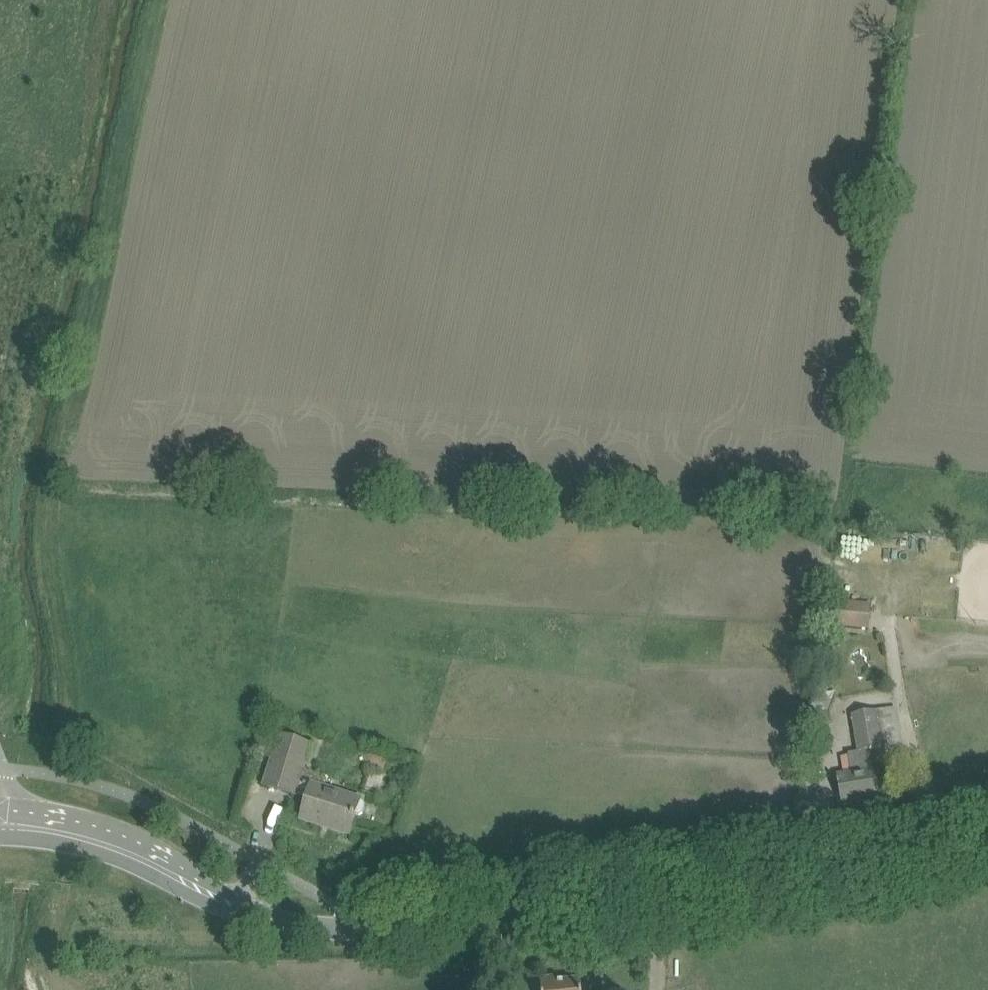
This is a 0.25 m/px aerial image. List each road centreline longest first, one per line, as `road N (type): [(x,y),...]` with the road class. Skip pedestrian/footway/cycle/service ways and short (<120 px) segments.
road 1 (unclassified): [(164,866),(283,923),(367,931),(478,922),(987,844)]
road 2 (unclassified): [(164,866),(81,832),(0,821)]

